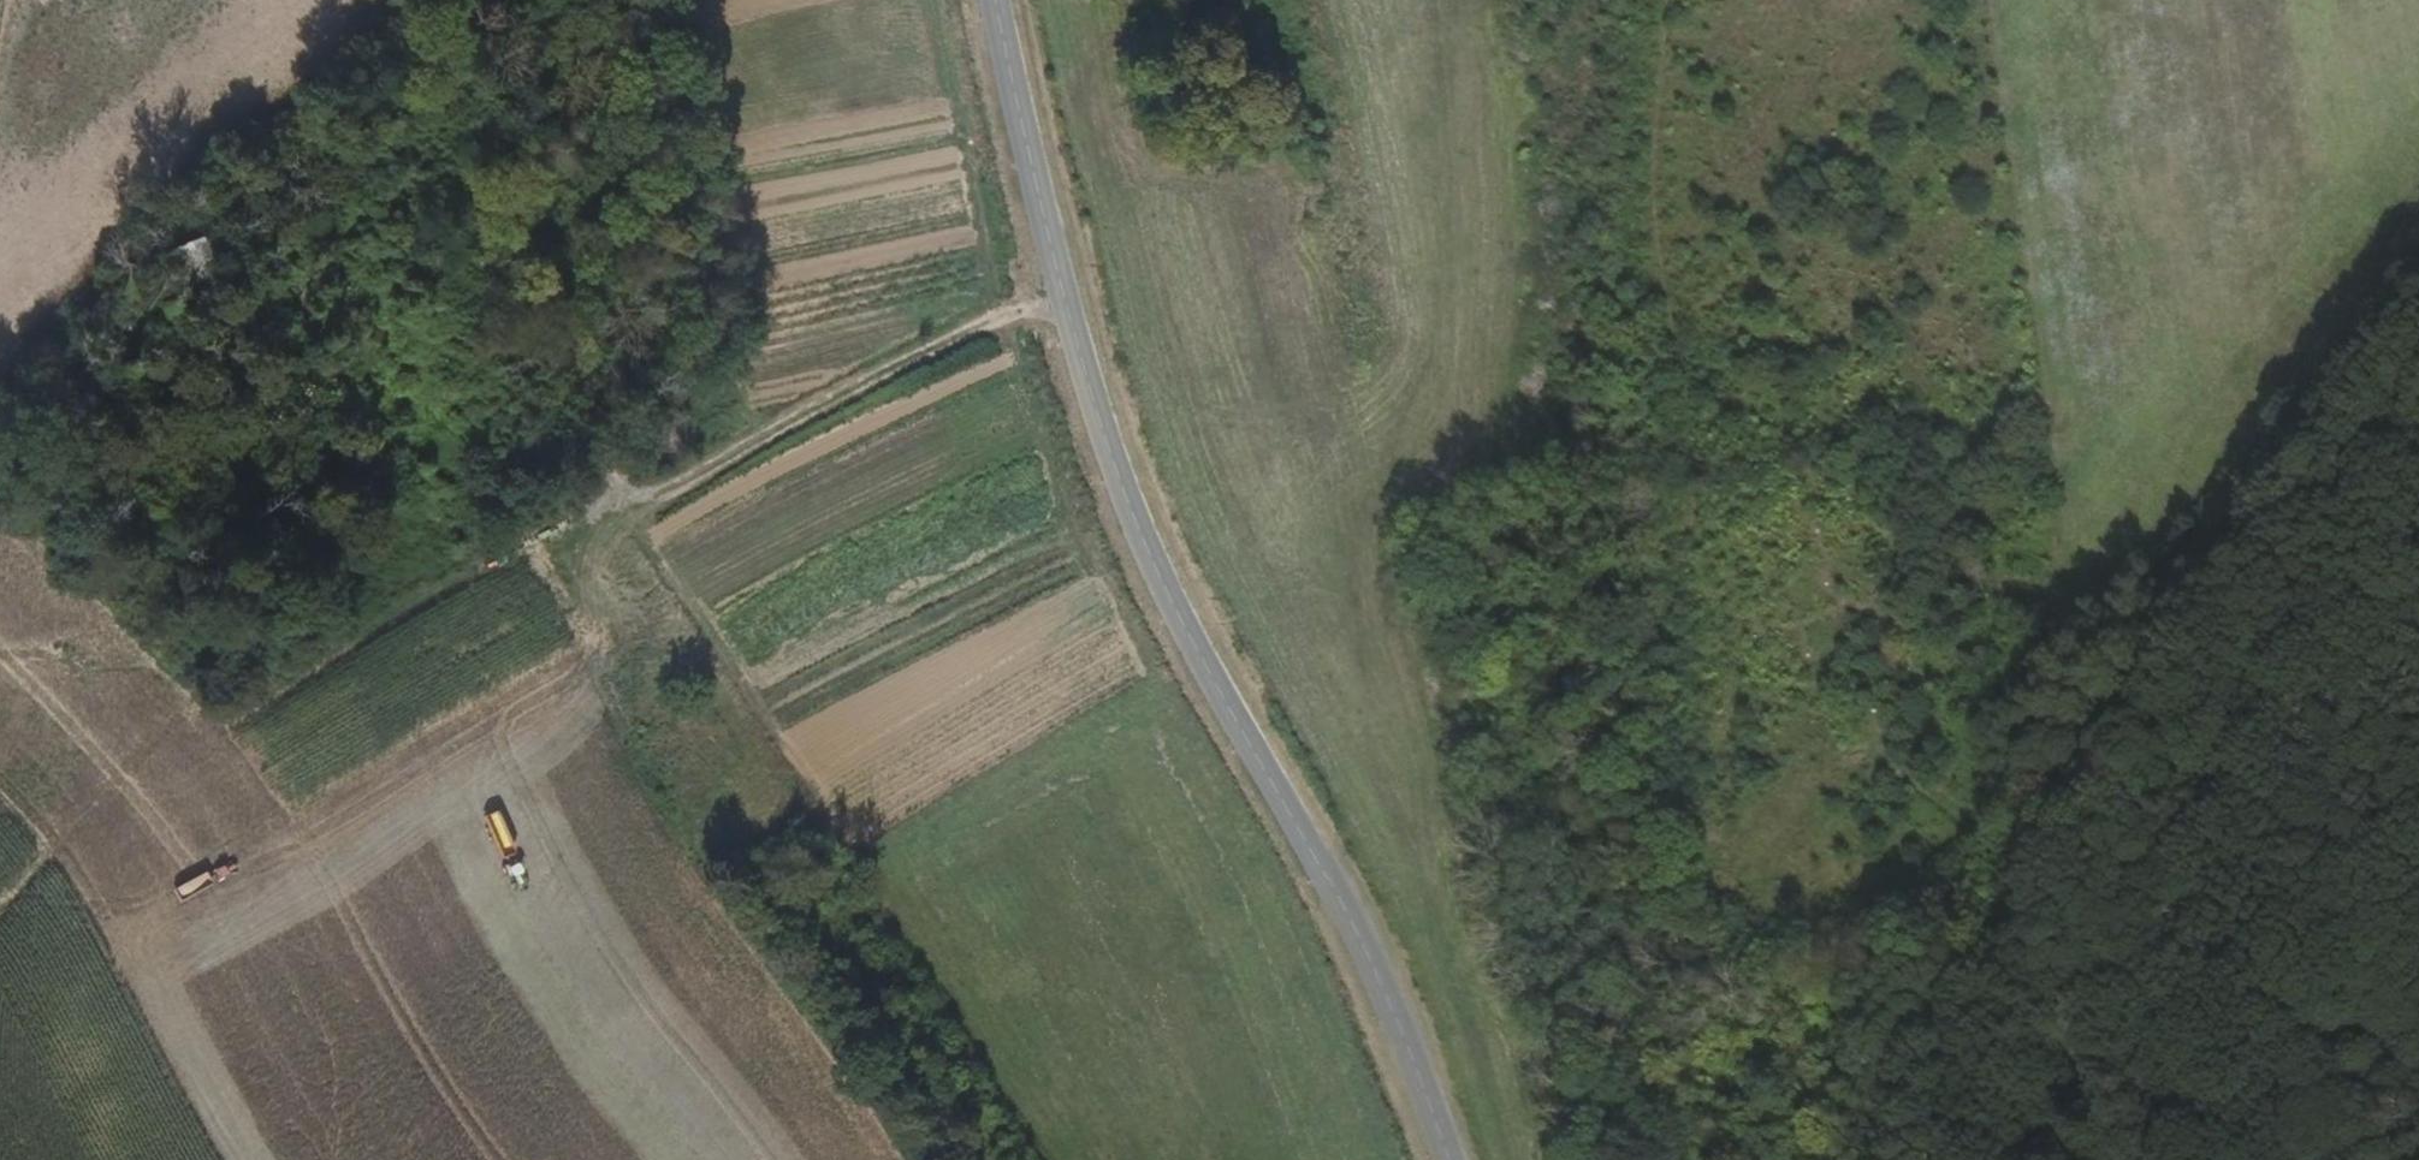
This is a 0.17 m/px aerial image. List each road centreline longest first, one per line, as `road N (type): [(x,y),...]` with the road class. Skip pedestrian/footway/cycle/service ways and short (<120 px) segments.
road 1 (tertiary): [(1450,1159),(1368,952),(1179,612),(1120,475),(1043,202),(998,0)]
road 2 (track): [(1977,1159),(1974,986),(2418,390)]

